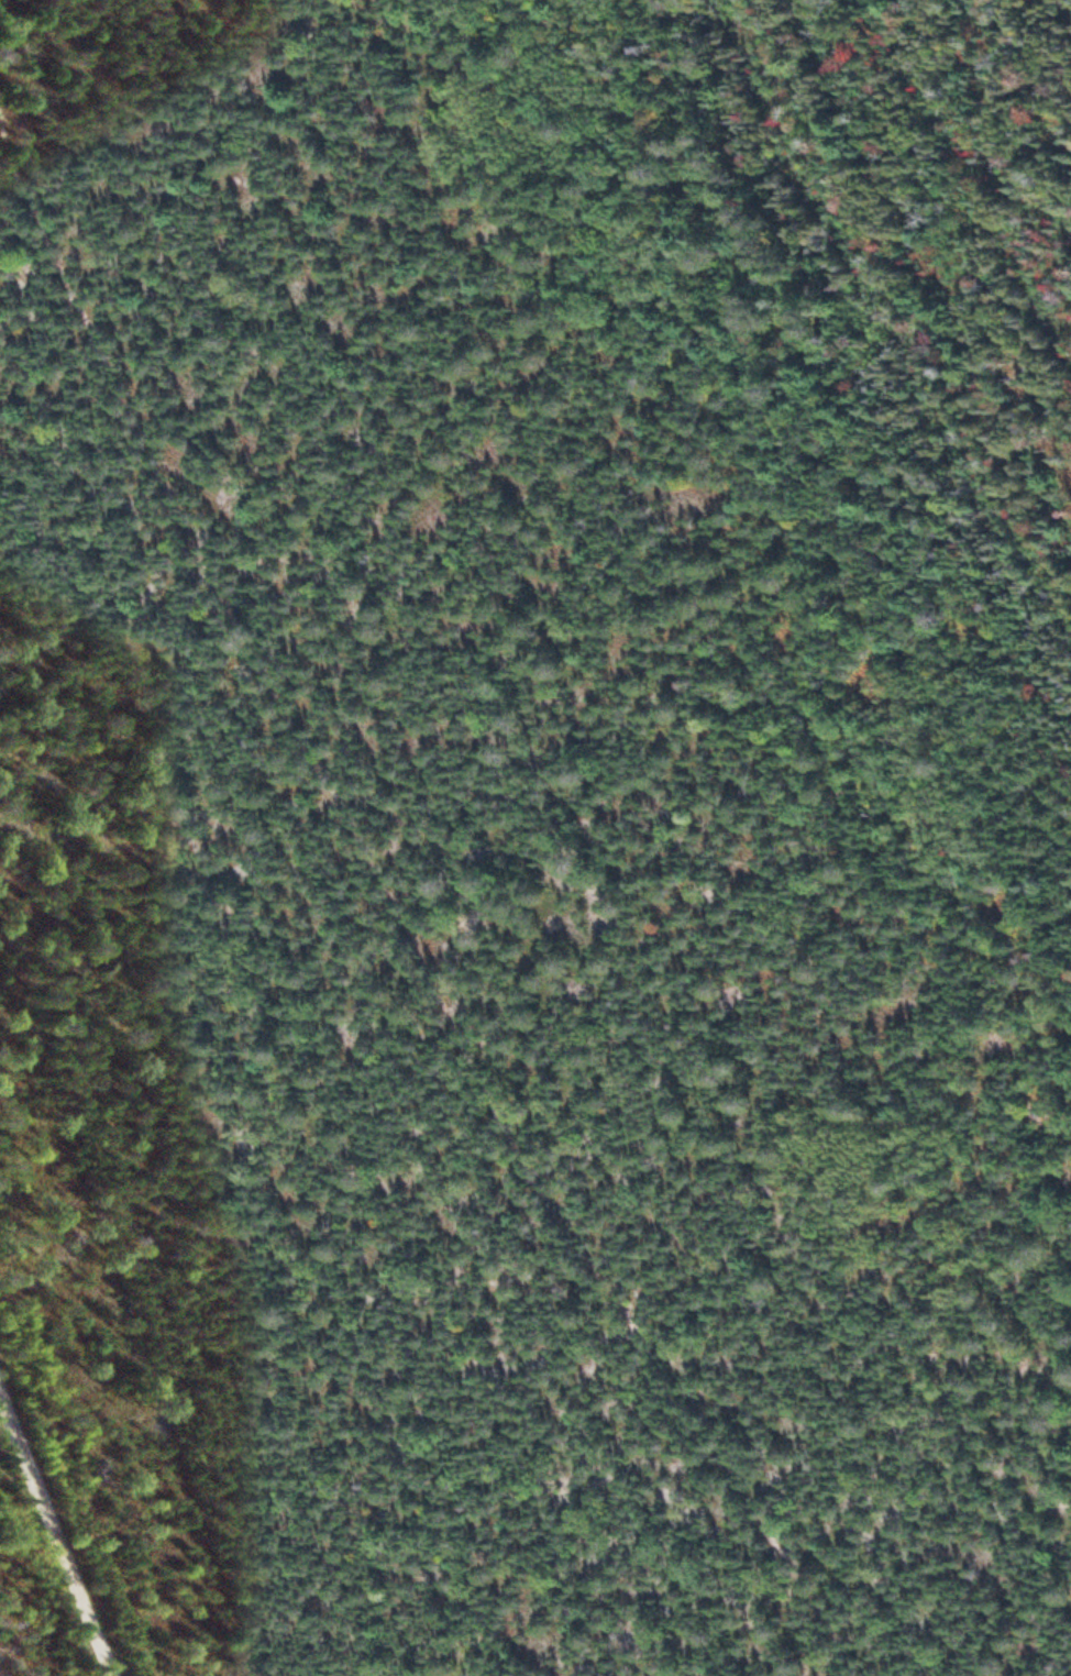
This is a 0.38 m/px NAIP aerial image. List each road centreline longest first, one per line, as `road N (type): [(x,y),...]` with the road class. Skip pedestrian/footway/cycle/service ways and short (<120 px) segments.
road 1 (residential): [(127,1675),(0,1364)]

